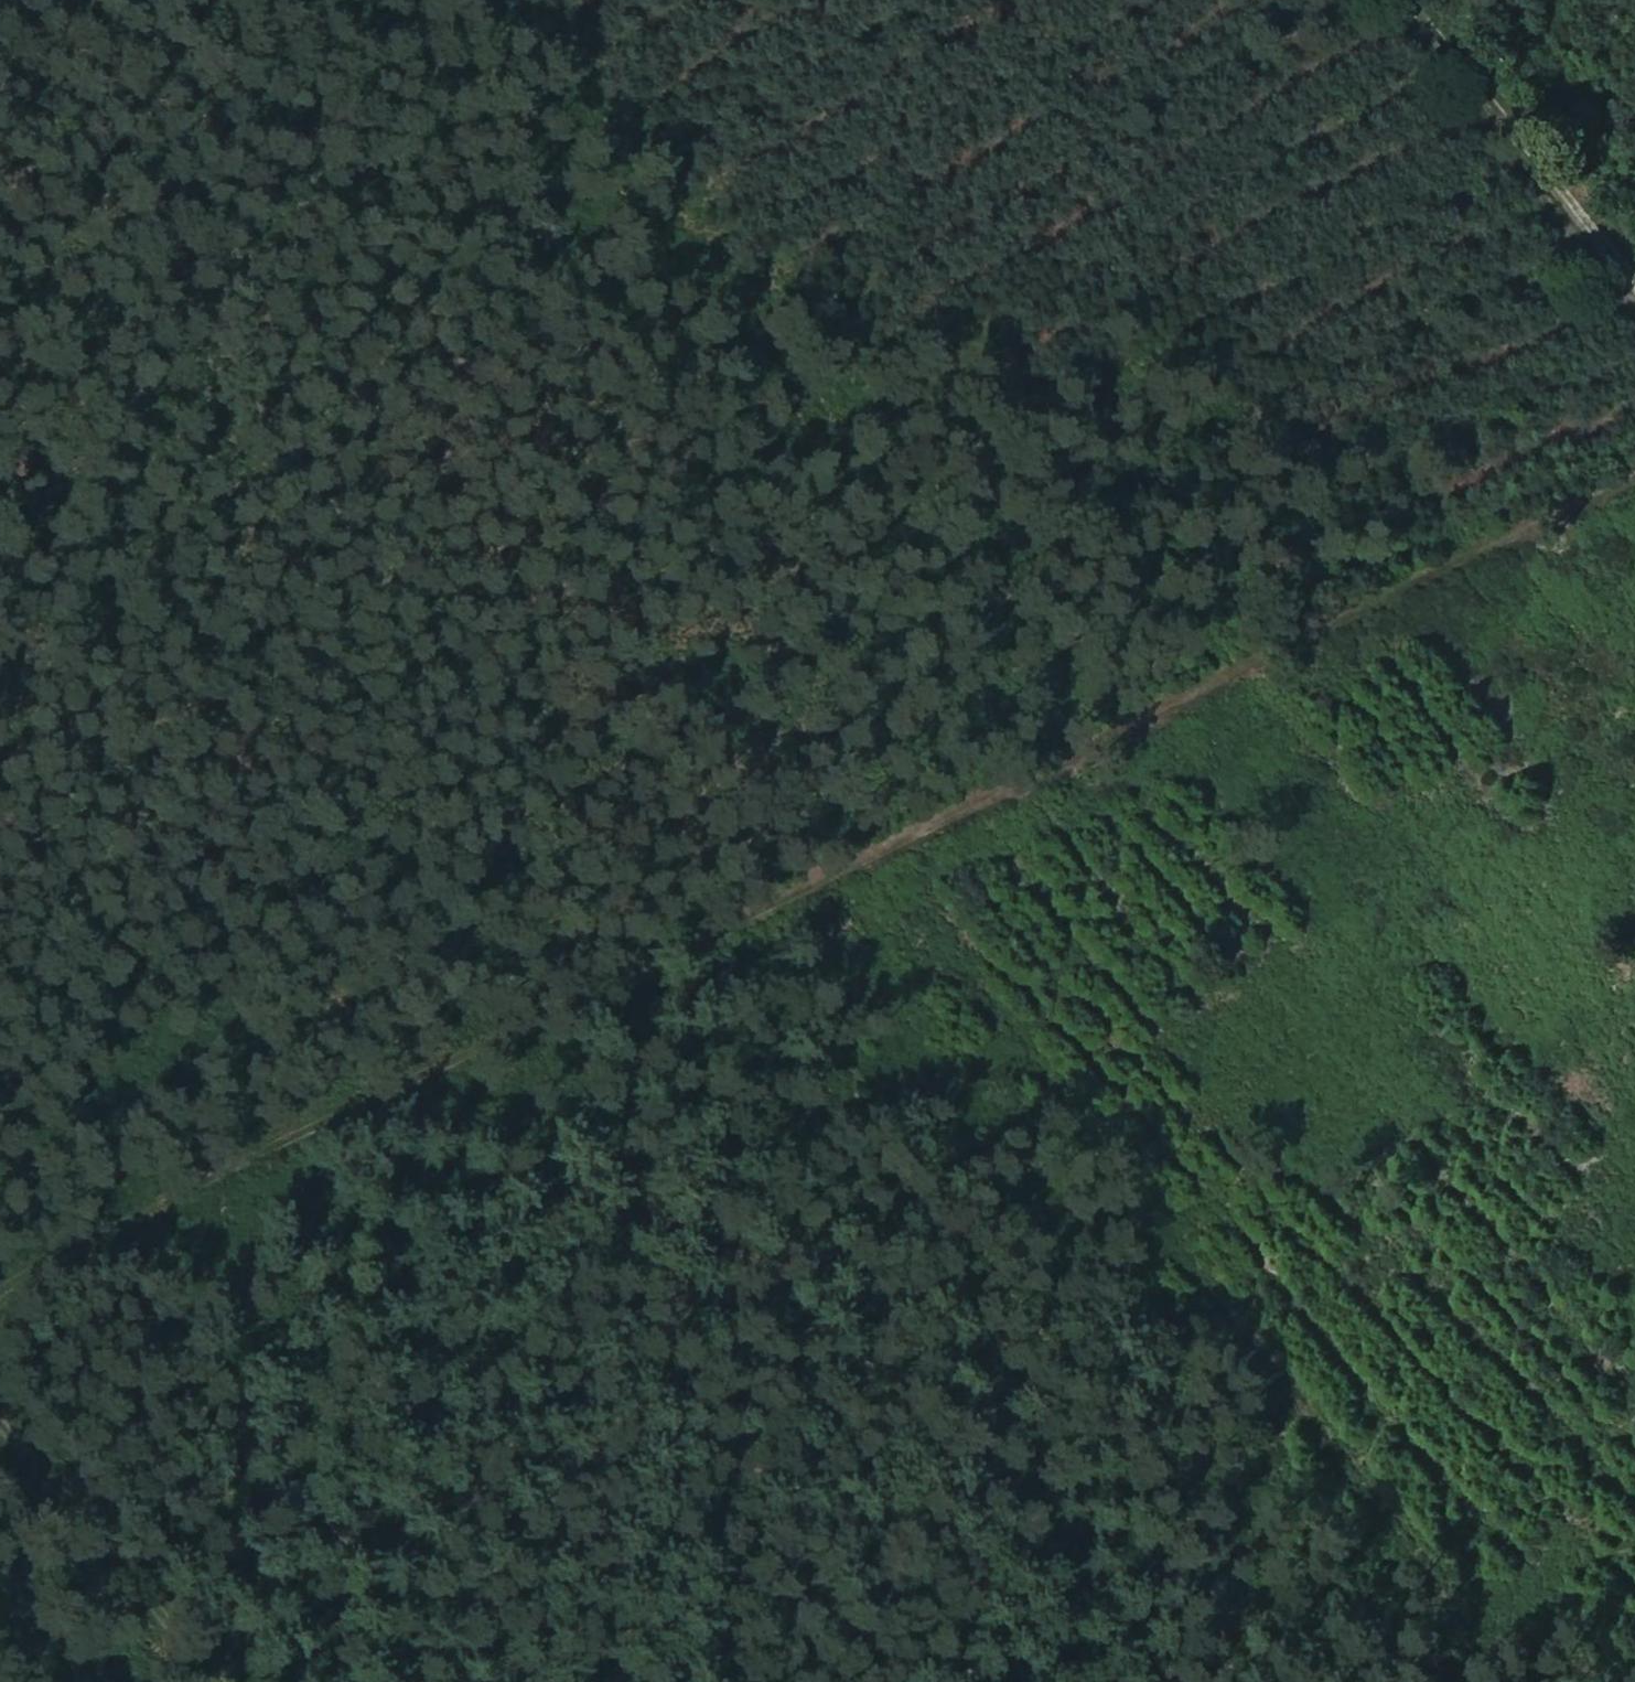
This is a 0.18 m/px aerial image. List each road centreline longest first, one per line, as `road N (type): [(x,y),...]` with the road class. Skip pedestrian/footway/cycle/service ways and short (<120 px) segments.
road 1 (track): [(1634,285),(1396,0)]

